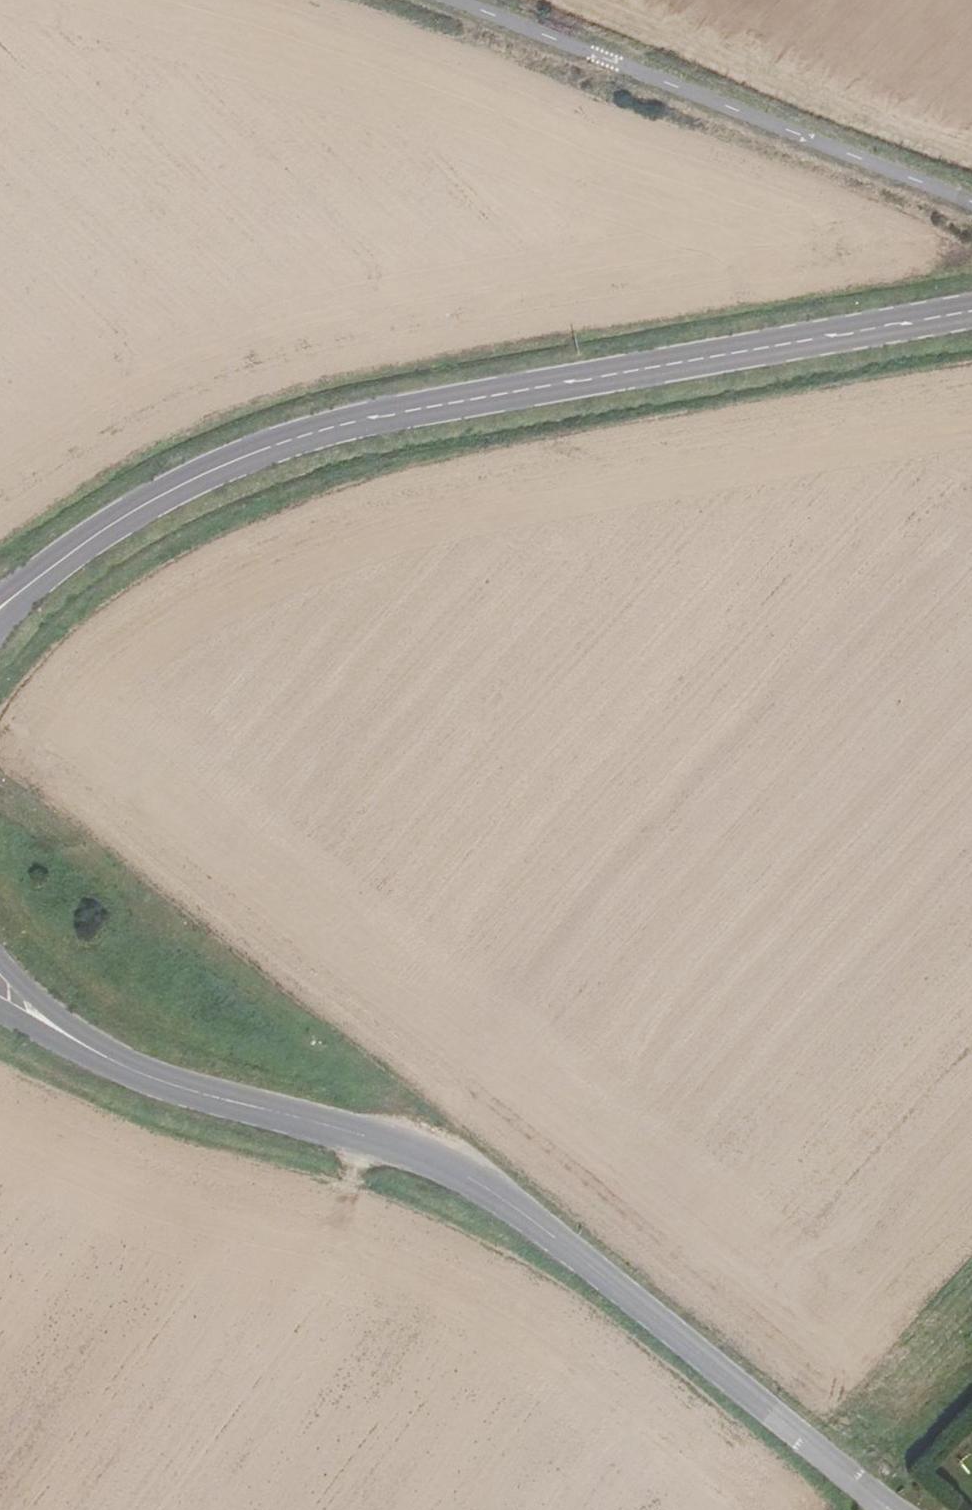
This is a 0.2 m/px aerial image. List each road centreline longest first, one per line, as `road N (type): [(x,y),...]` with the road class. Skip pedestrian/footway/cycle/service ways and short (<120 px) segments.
road 1 (secondary): [(35,582),(148,502),(263,448),(375,417),(971,312)]
road 2 (unclassified): [(87,1049),(167,1083),(381,1138),(443,1162),(555,1237),(891,1509)]
road 3 (unclassified): [(87,1049),(0,952)]

